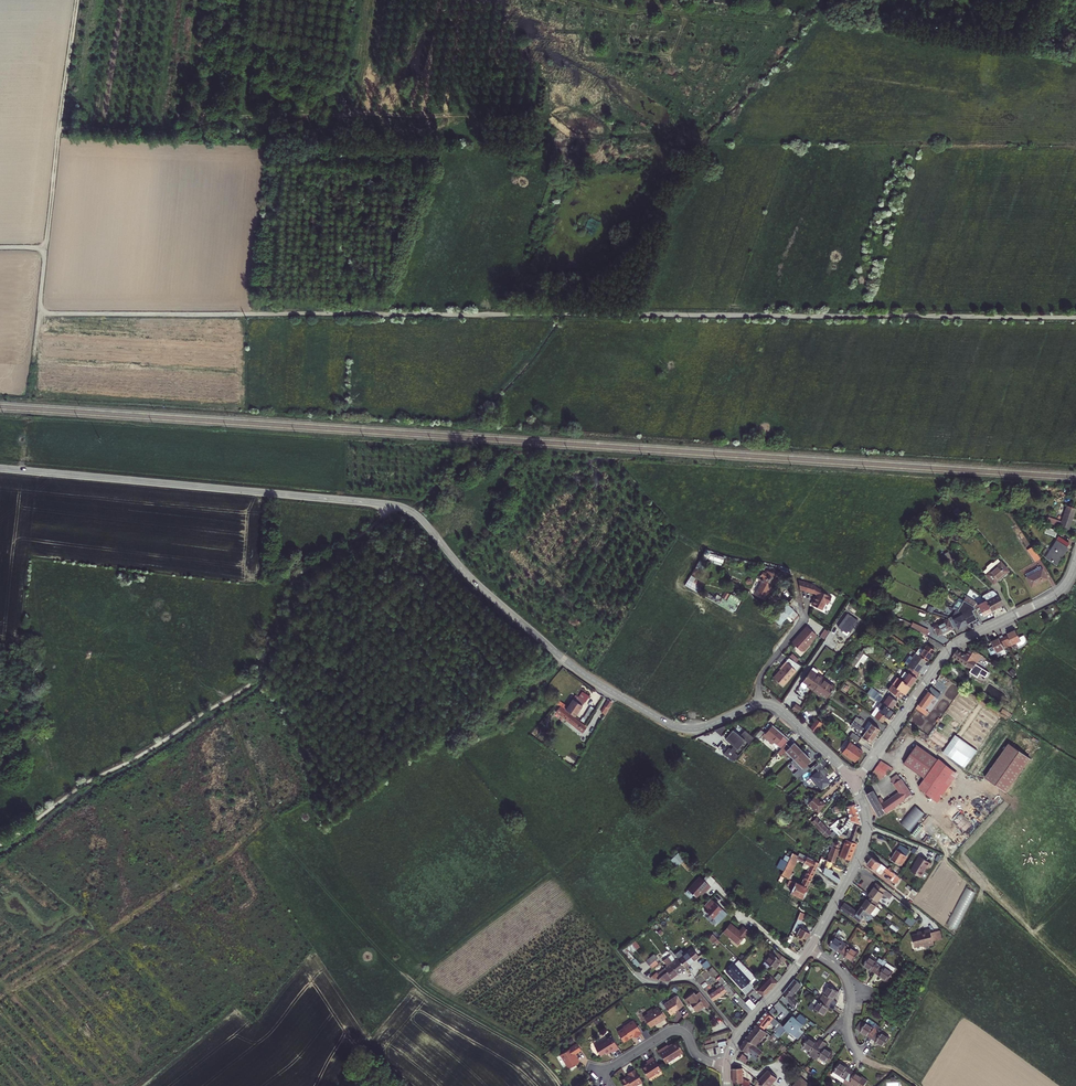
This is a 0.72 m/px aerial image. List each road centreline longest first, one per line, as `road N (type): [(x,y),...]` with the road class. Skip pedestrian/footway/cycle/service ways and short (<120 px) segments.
road 1 (track): [(0,248),(42,250),(40,304),(53,314),(1075,318)]
road 2 (tertiary): [(0,469),(405,508),(476,584),(602,686),(685,729),(773,705),(853,783)]
road 3 (tertiary): [(853,783),(951,648),(1056,594),(1075,563)]
road 4 (track): [(75,0),(43,252)]
road 5 (tertiary): [(810,950),(864,842),(866,816),(853,783)]
road 6 (unclassified): [(727,1068),(700,1057),(687,1036),(673,1030),(600,1075)]
road 7 (unclassified): [(810,950),(847,981),(850,1041),(866,1061)]
road 8 (residential): [(738,1037),(693,983),(640,981)]

